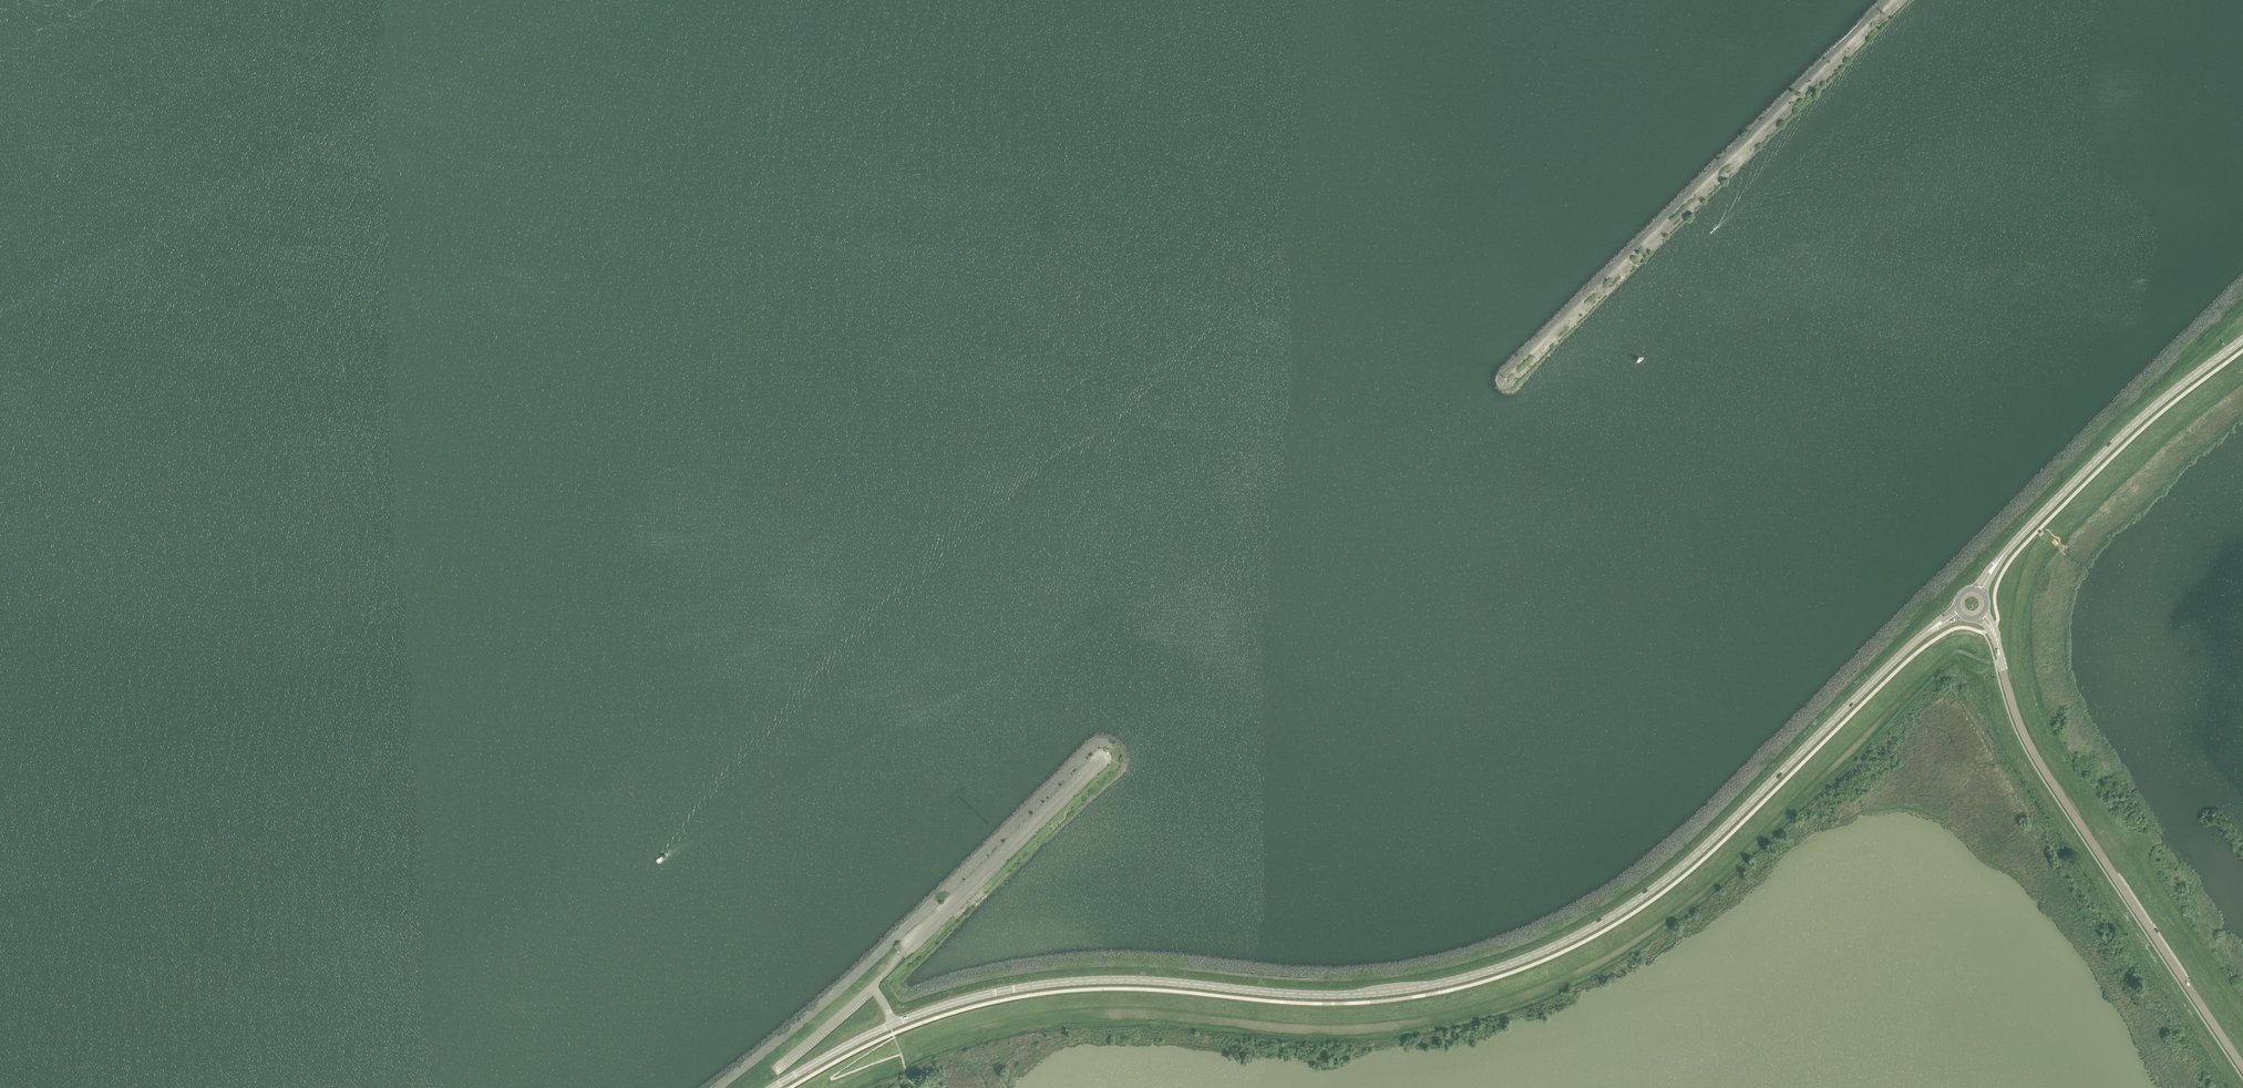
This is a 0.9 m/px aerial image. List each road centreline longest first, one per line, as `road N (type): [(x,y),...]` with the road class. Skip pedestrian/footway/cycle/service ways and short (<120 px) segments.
road 1 (secondary): [(775,1087),(892,1025),(1012,989),(1128,981),(1385,991),(1487,971),(1566,939),(1681,864),(1933,628)]
road 2 (tertiary): [(2242,1068),(2034,753),(2003,671)]
road 3 (secondary): [(1998,561),(2124,432),(2242,338)]

